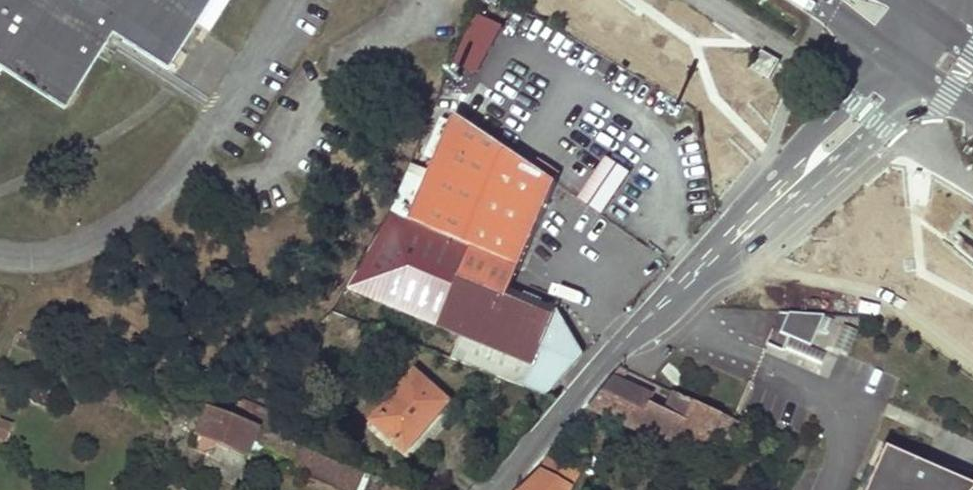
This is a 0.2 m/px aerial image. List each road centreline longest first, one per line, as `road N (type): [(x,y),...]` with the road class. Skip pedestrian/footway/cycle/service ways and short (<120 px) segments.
road 1 (tertiary): [(776,200),(622,344),(494,489)]
road 2 (tertiary): [(776,200),(873,135),(914,72)]
road 3 (tertiary): [(884,49),(811,136),(776,200)]

